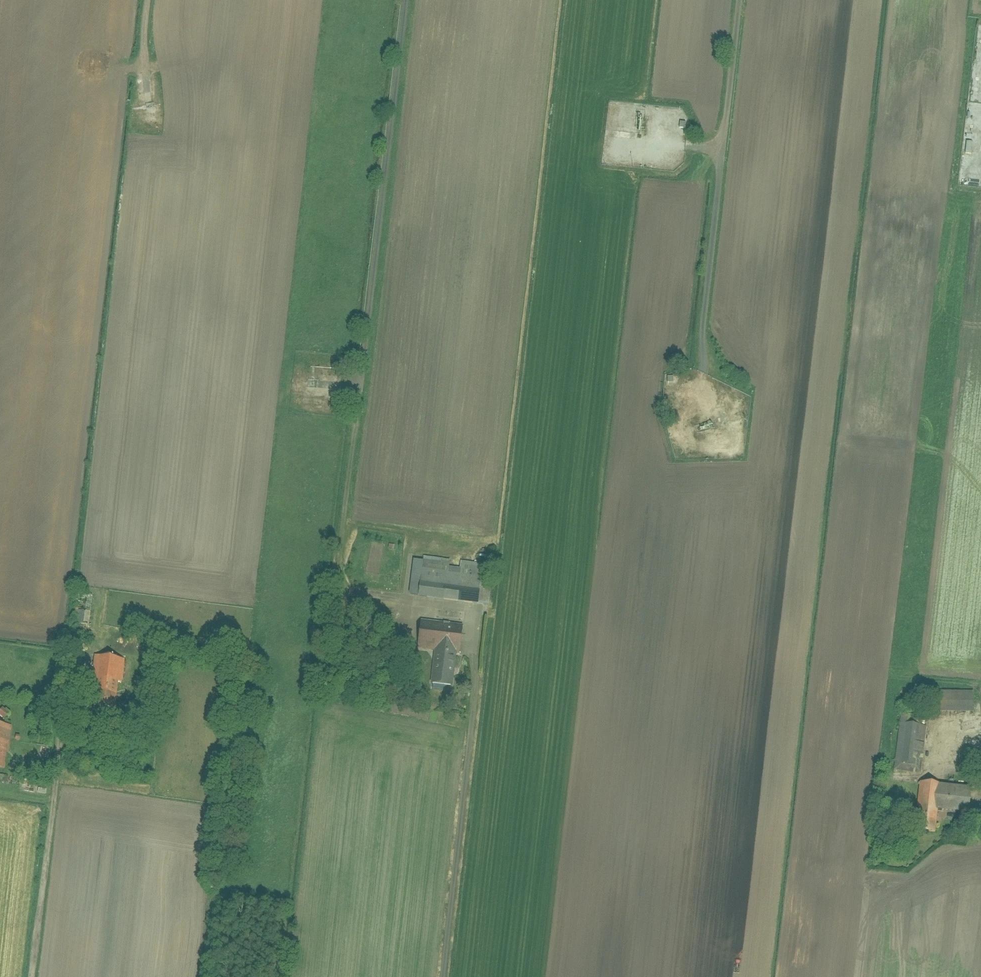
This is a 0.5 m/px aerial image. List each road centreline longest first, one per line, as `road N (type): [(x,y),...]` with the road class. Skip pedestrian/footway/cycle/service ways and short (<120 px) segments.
road 1 (track): [(406,0),(361,384)]
road 2 (track): [(738,0),(699,334),(704,372)]

